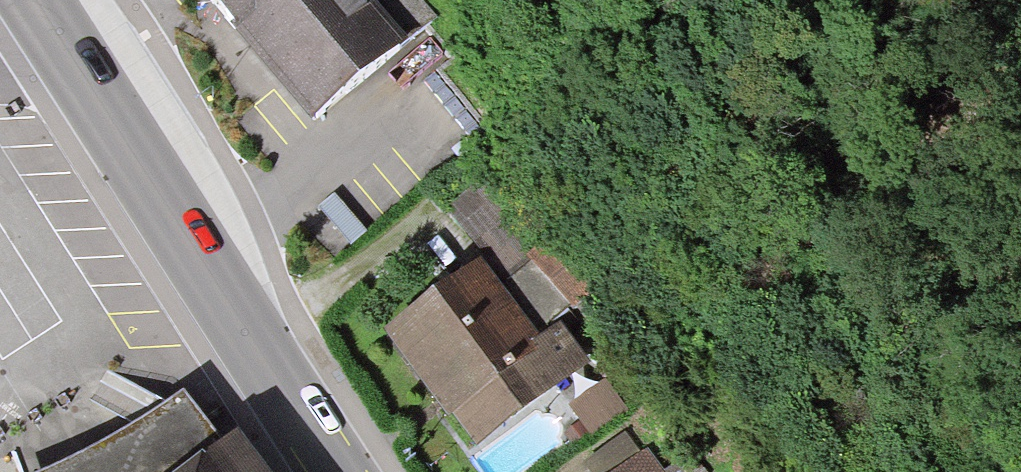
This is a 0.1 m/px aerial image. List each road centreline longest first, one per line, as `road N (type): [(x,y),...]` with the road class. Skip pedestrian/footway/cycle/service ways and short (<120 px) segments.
road 1 (primary): [(36,0),(335,471)]

